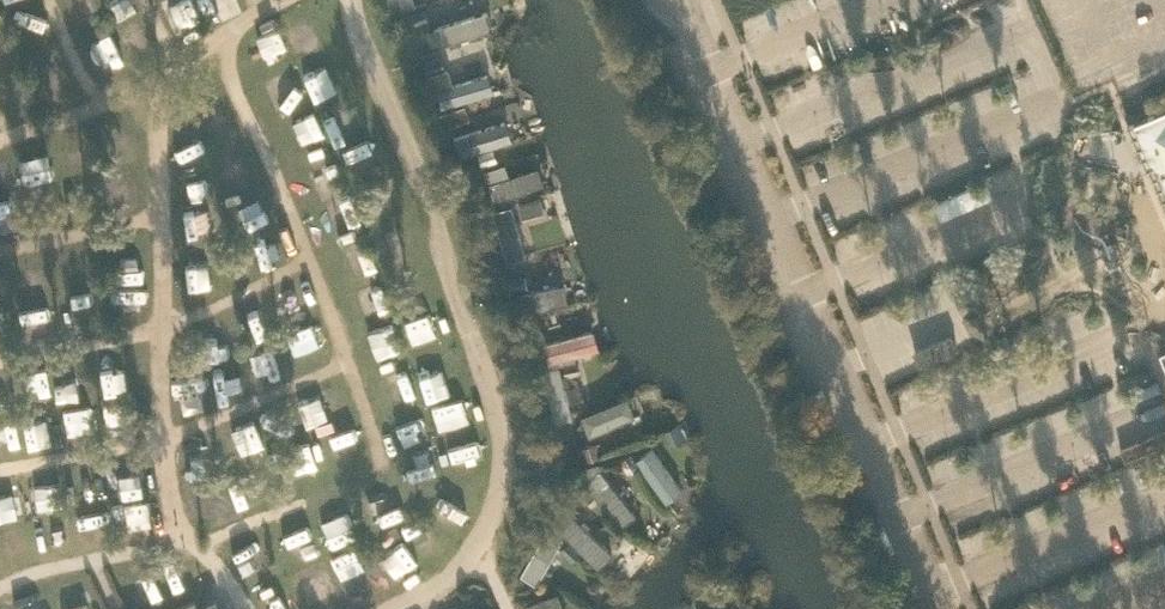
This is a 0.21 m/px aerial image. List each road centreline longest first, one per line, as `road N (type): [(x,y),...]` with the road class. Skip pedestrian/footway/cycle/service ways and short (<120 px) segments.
road 1 (track): [(277,0),(177,58),(155,83),(162,440),(171,498),(178,536),(201,547),(248,608)]
road 2 (track): [(384,464),(231,70),(234,26)]
road 3 (track): [(349,363),(162,440),(0,472)]
road 4 (track): [(0,363),(163,331),(308,261)]
road 5 (track): [(0,588),(178,536)]
road 6 (track): [(0,142),(155,83)]
road 7 (track): [(0,247),(163,219)]

